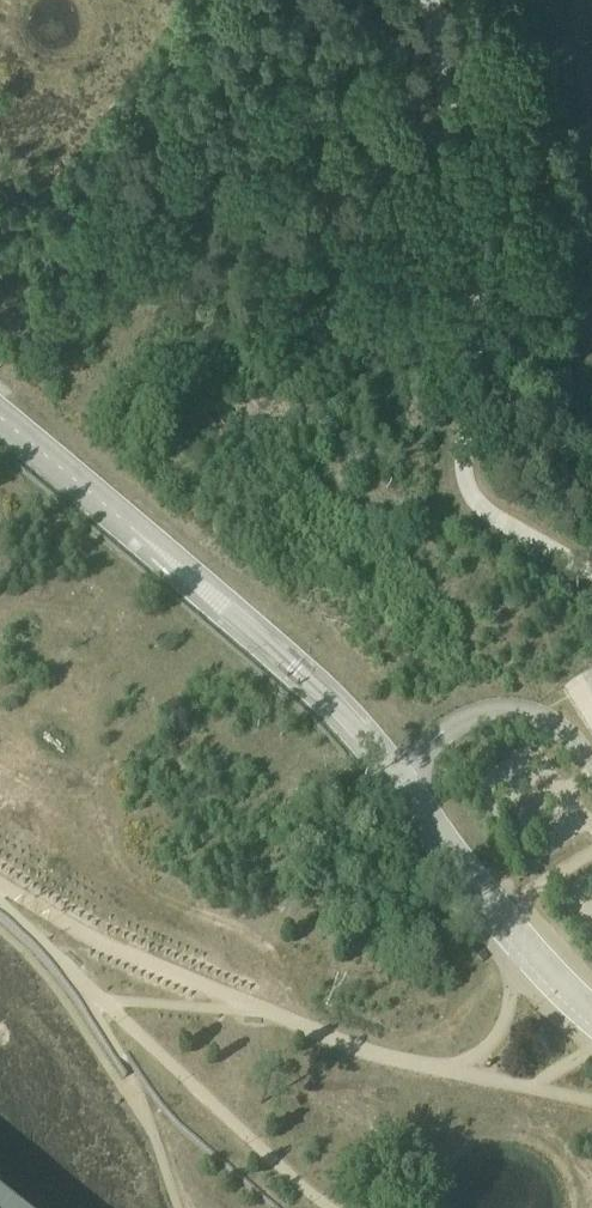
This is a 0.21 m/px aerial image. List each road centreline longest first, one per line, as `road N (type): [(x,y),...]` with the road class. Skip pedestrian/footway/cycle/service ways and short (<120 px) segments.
road 1 (unclassified): [(591,574),(482,509),(464,478),(485,257),(450,119),(431,0)]
road 2 (unclassified): [(401,784),(319,692),(0,423)]
road 3 (unclassified): [(401,784),(517,937),(591,1012)]

